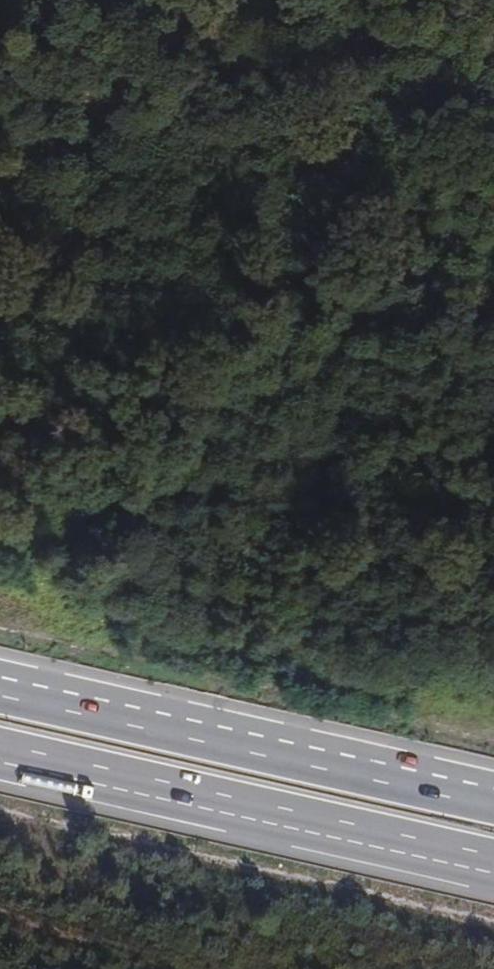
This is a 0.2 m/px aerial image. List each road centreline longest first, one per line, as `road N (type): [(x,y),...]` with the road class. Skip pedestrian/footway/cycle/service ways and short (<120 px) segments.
road 1 (trunk): [(493,806),(0,691)]
road 2 (trunk): [(0,749),(493,863)]

